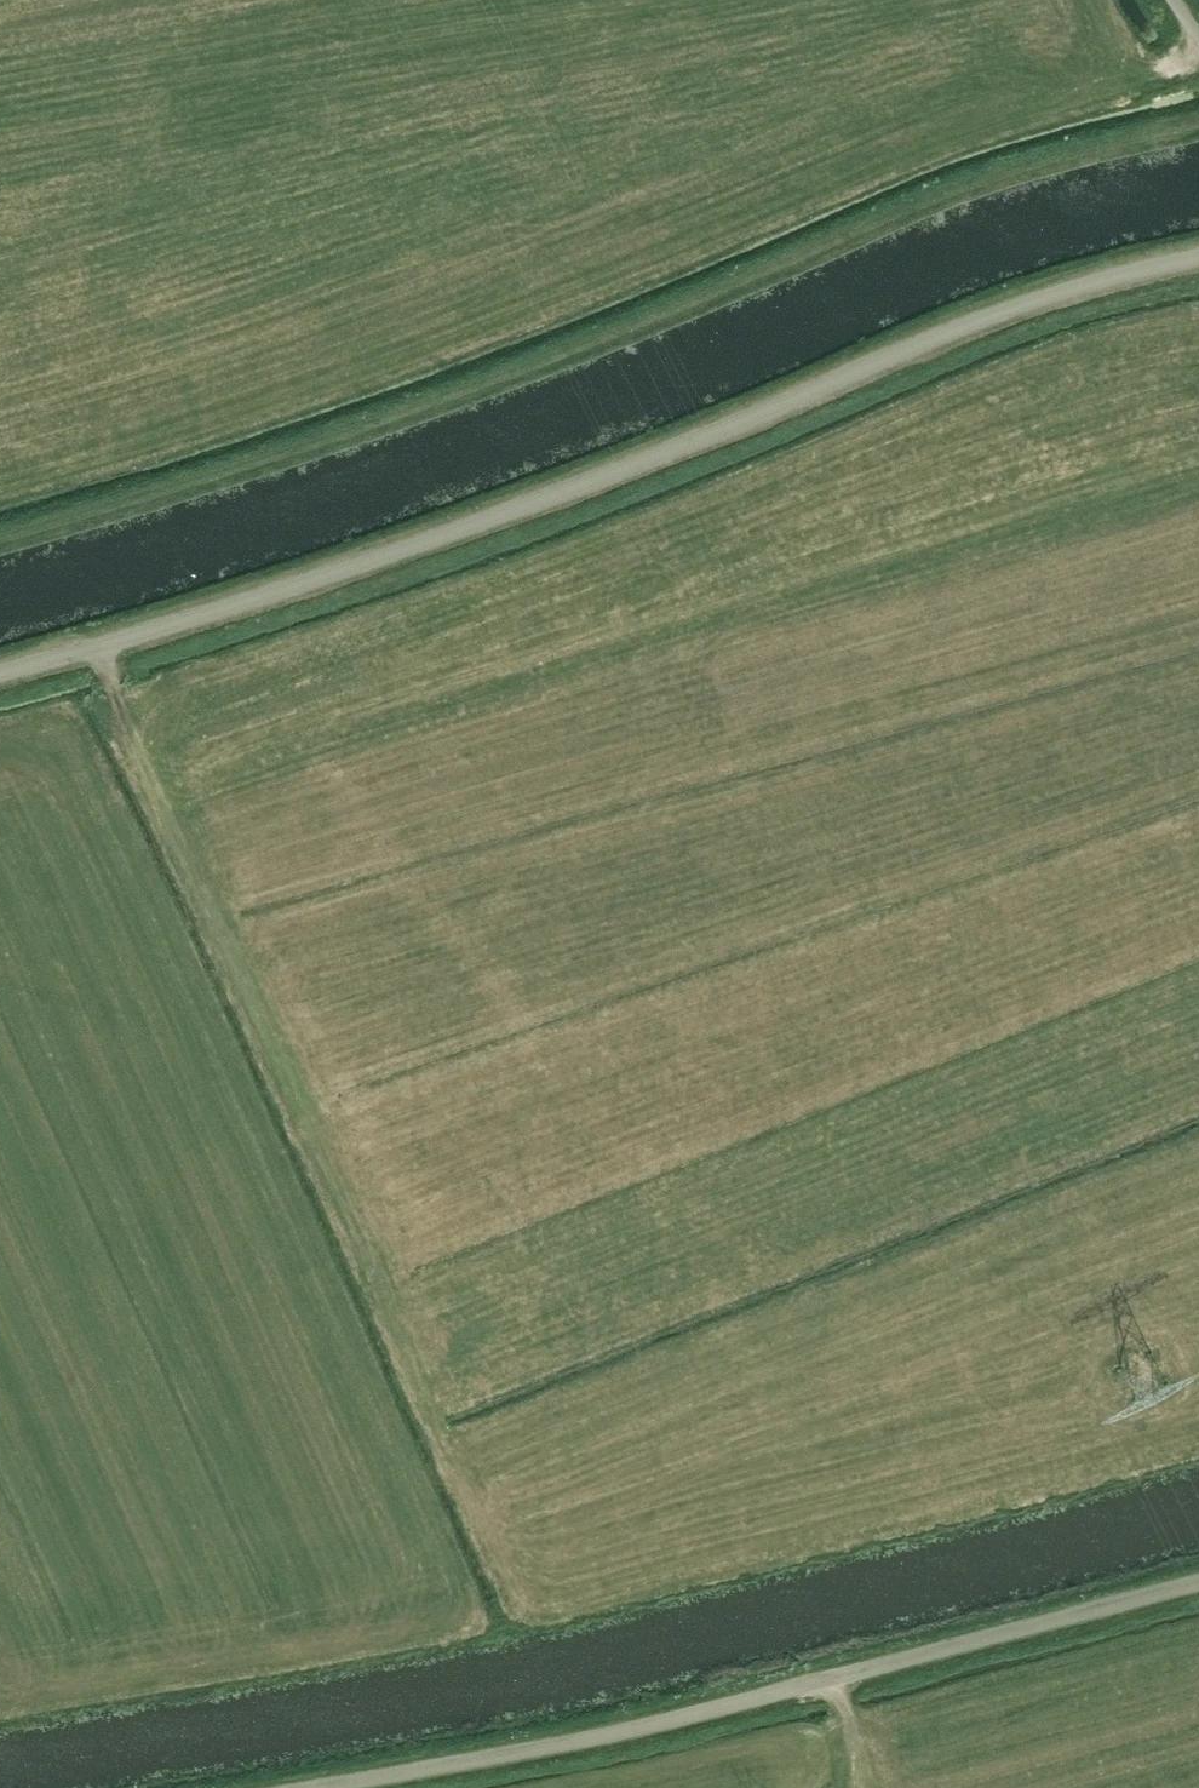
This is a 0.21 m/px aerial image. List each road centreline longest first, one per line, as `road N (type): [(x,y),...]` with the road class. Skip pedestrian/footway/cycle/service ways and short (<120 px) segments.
road 1 (unclassified): [(0,672),(371,560),(645,461),(984,317),(1198,255)]
road 2 (unclassified): [(1198,1582),(913,1661),(324,1787)]

